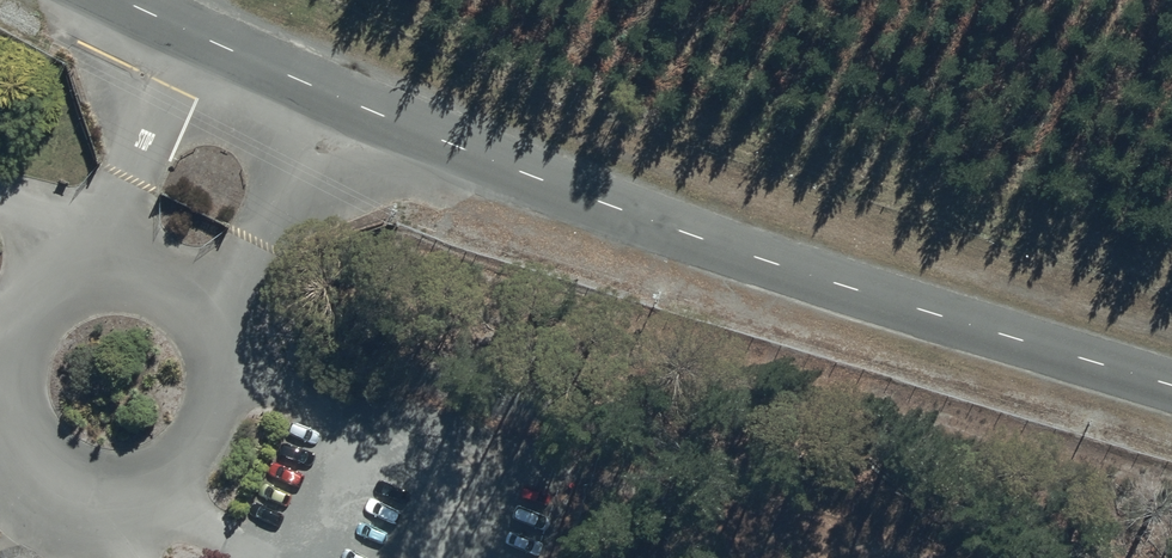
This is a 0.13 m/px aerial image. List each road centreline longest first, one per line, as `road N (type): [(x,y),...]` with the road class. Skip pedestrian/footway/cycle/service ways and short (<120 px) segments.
road 1 (tertiary): [(1171,376),(541,183),(224,53),(118,0)]
road 2 (track): [(324,426),(524,452),(726,501),(771,519),(801,540),(807,557)]

